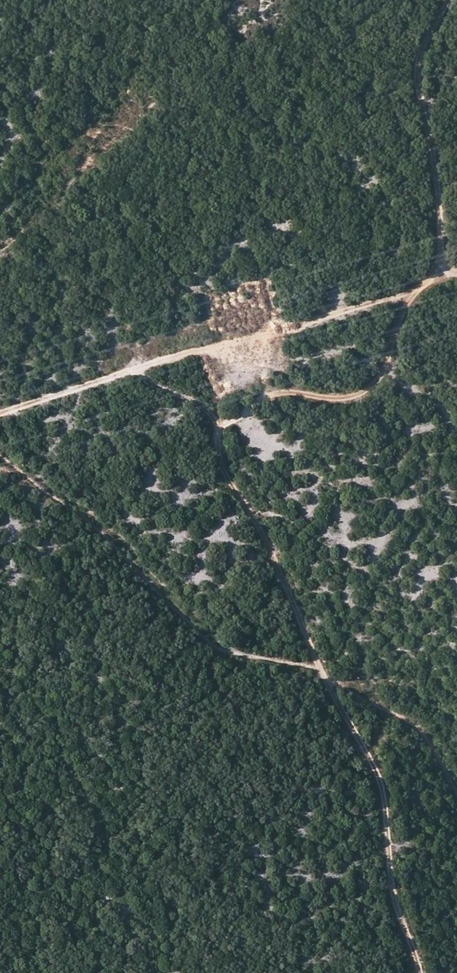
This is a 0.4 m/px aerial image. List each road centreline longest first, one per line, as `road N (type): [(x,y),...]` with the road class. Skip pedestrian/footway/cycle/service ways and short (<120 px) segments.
road 1 (track): [(449,0),(418,62),(440,210),(439,258),(397,328),(387,367),(372,390),(353,399),(260,388),(217,400),(214,422),(228,485),(262,535),(315,652),(341,685),(372,763),(418,972)]
road 2 (track): [(456,780),(430,738),(330,678),(223,640),(0,455)]
road 3 (track): [(0,415),(124,378),(217,400)]

